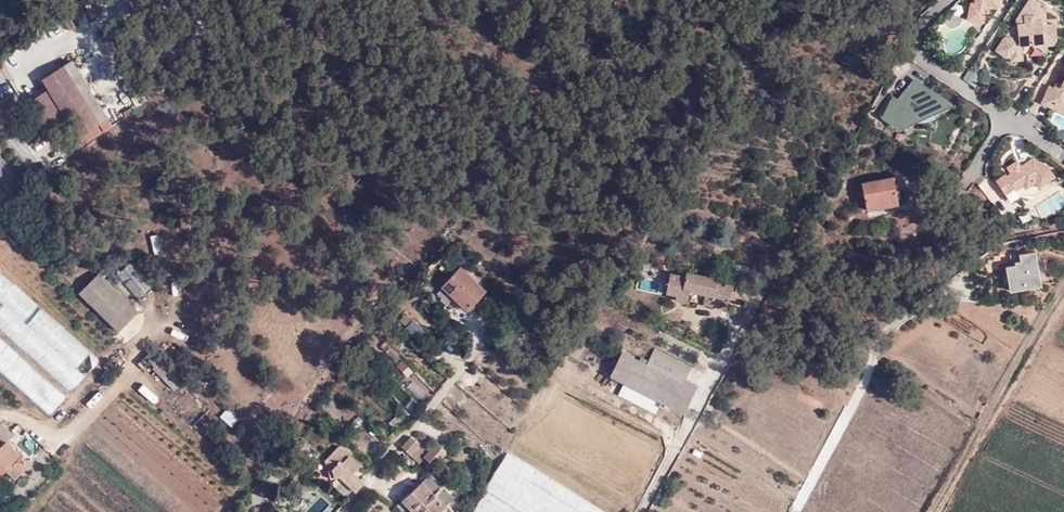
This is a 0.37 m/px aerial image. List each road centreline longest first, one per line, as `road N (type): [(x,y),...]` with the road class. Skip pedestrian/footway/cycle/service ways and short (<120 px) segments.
road 1 (residential): [(949,0),(919,34),(918,51),(1004,118),(965,191)]
road 2 (residential): [(797,511),(891,331),(914,315)]
road 3 (unclassified): [(643,511),(738,339)]

